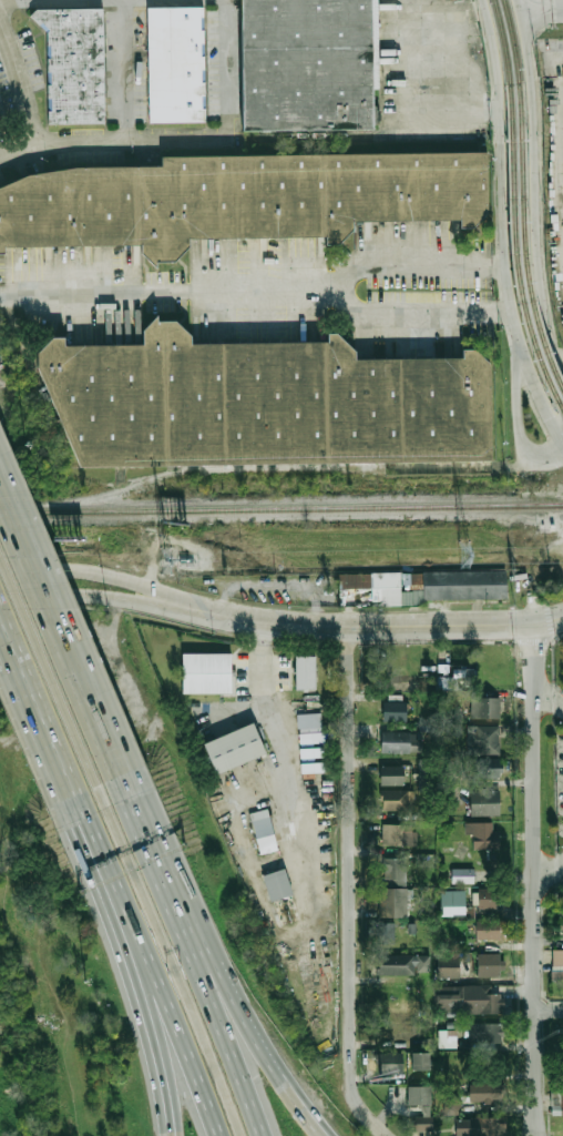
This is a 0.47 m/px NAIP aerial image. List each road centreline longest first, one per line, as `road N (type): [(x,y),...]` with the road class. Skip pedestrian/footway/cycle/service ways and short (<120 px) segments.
road 1 (residential): [(388,1135),(358,1104),(350,1075),(345,627)]
road 2 (tertiary): [(537,1135),(532,623)]
road 3 (secondary): [(562,414),(538,293),(526,53),(515,0)]
road 4 (motorway): [(136,808),(0,485)]
road 5 (motorway): [(244,1135),(111,814)]
road 6 (tertiary): [(562,616),(532,623),(345,627),(226,617)]
road 7 (secondary): [(481,0),(497,85),(509,298)]
road 8 (motorway): [(111,814),(0,559)]
road 9 (motorway): [(326,1135),(263,1052),(183,915)]
road 10 (motorway): [(265,1135),(183,915)]
road 11 (tertiary): [(226,617),(74,570),(0,572)]
road 12 (tertiary): [(0,596),(99,596),(226,617)]
road 13 (motorway): [(0,631),(86,829)]
road 14 (motorway): [(137,945),(217,1135)]
road 15 (motorway): [(137,945),(171,1135)]
road 16 (secondary): [(512,313),(518,448),(536,465)]
road 17 (secondary): [(509,298),(562,443)]
road 18 (motorway): [(86,829),(137,945)]

